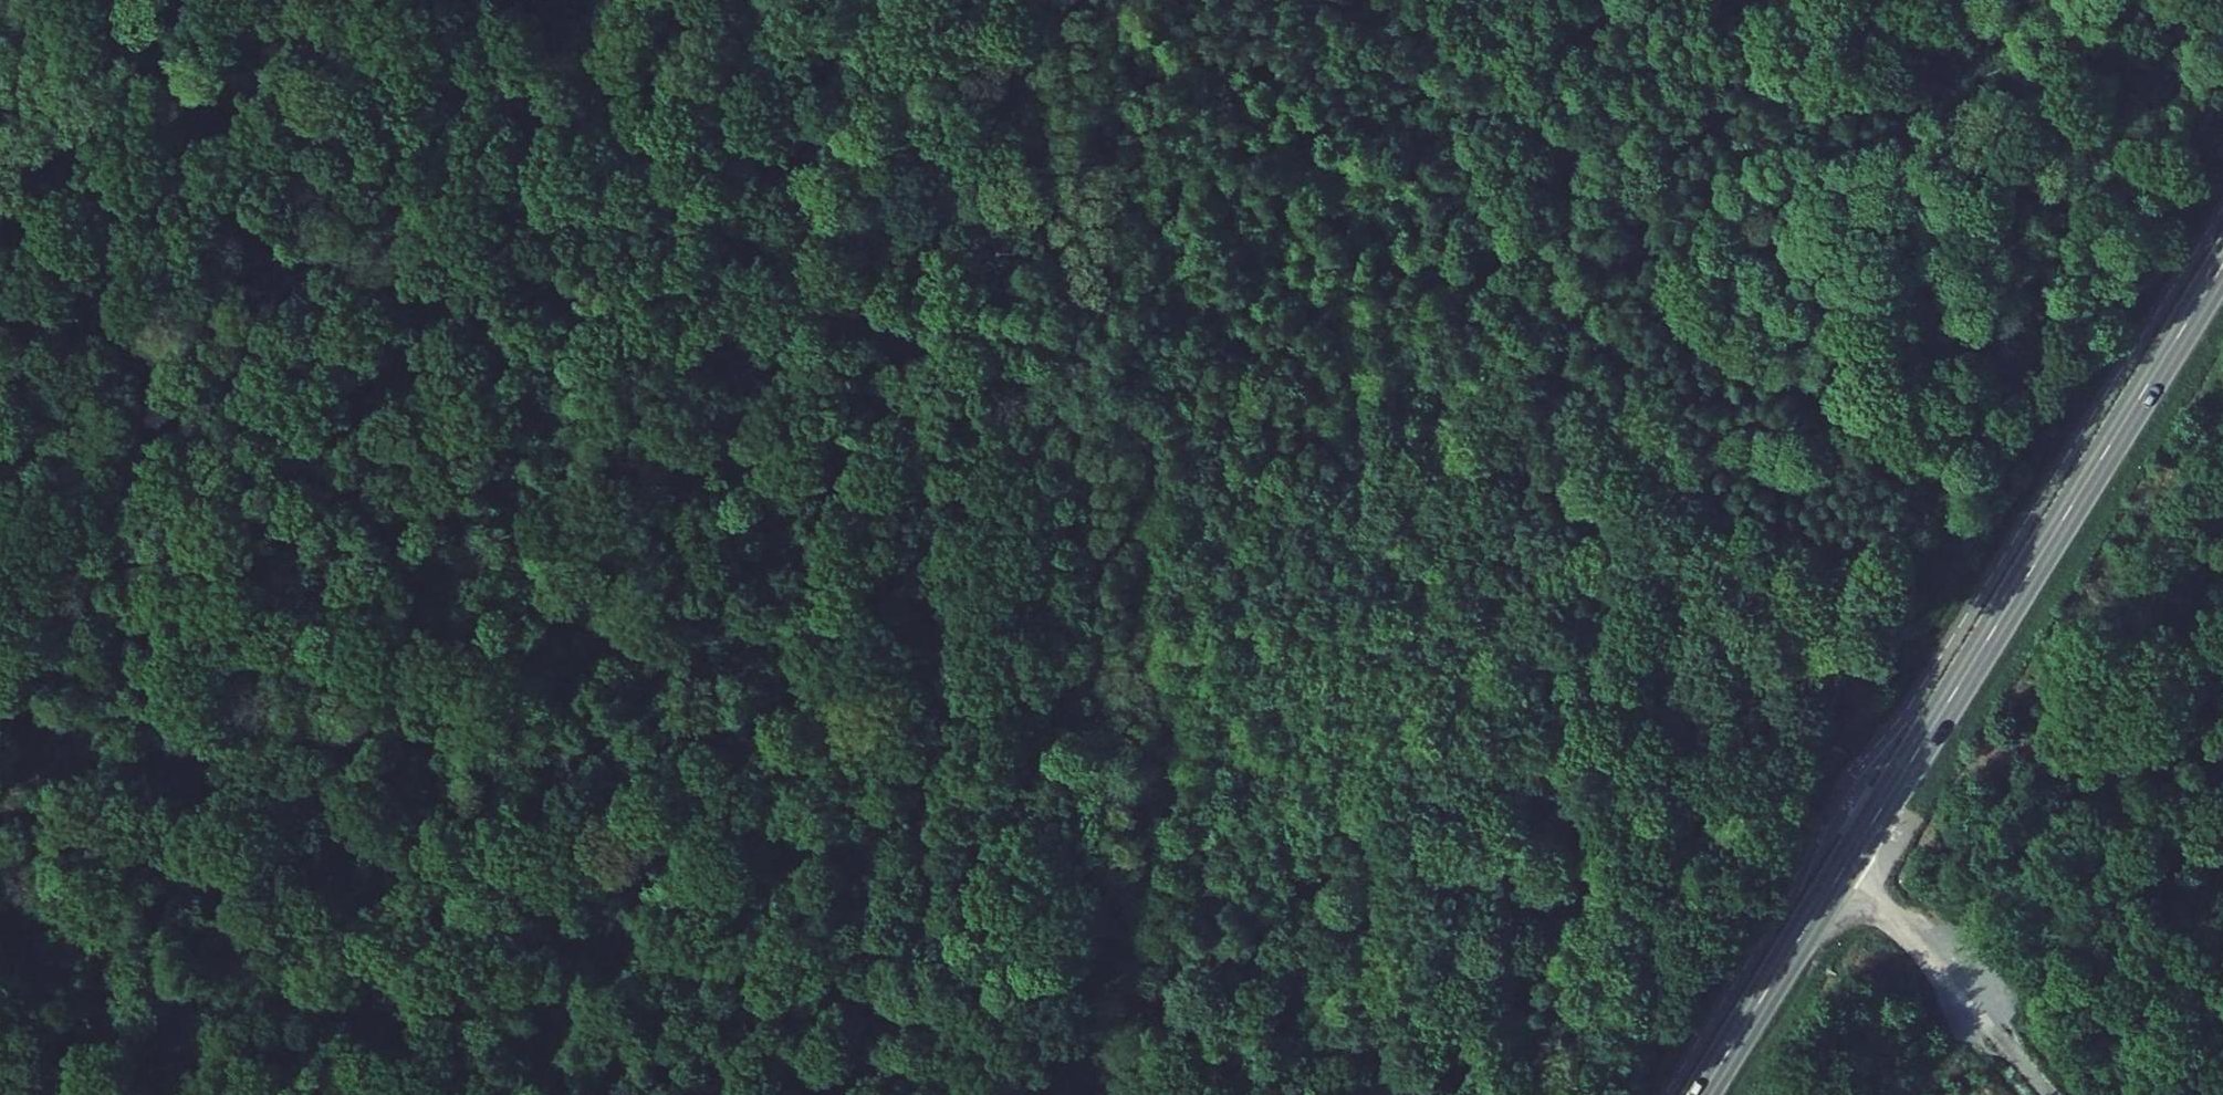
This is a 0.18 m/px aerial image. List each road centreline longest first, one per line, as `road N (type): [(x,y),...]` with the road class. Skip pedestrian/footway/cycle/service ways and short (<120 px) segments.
road 1 (tertiary): [(2222,265),(1701,1094)]
road 2 (track): [(1845,865),(2050,1094)]

